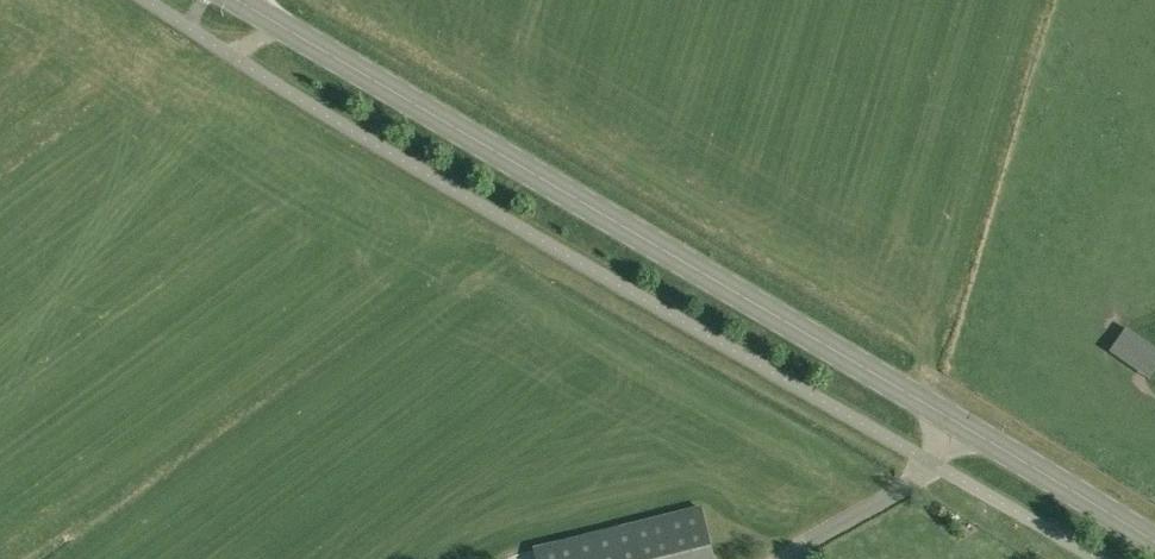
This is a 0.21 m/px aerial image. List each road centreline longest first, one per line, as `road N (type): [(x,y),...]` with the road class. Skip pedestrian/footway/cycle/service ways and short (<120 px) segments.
road 1 (primary): [(1154,539),(249,0)]

